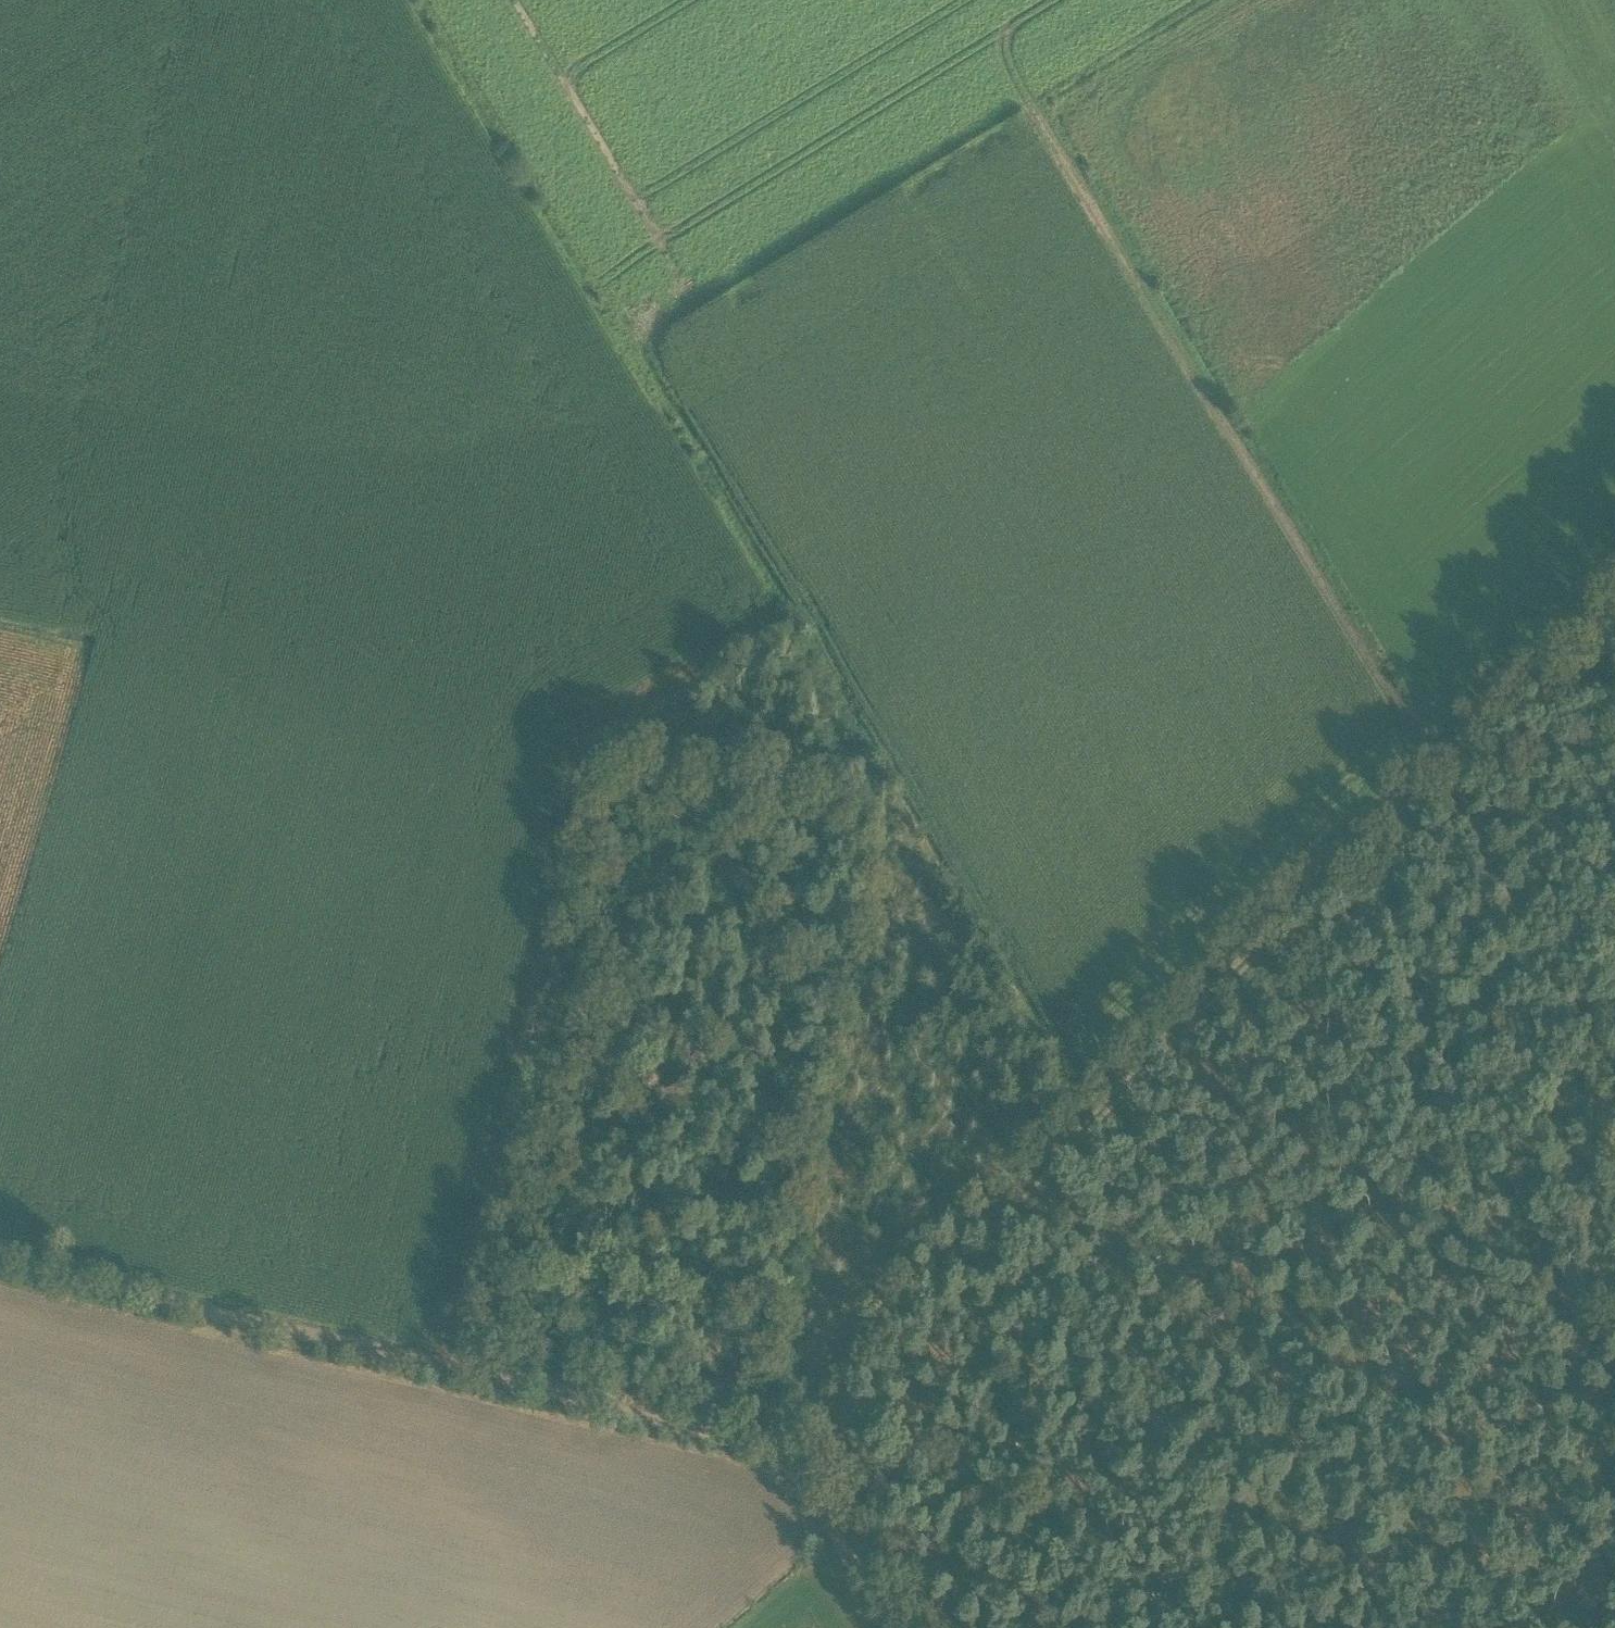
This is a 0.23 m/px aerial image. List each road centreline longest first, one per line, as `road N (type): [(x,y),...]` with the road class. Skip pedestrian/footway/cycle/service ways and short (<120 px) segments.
road 1 (track): [(1614,576),(778,1432)]
road 2 (unclassified): [(768,1445),(0,1259)]
road 3 (track): [(778,1432),(768,1445),(803,1481),(892,1627)]

